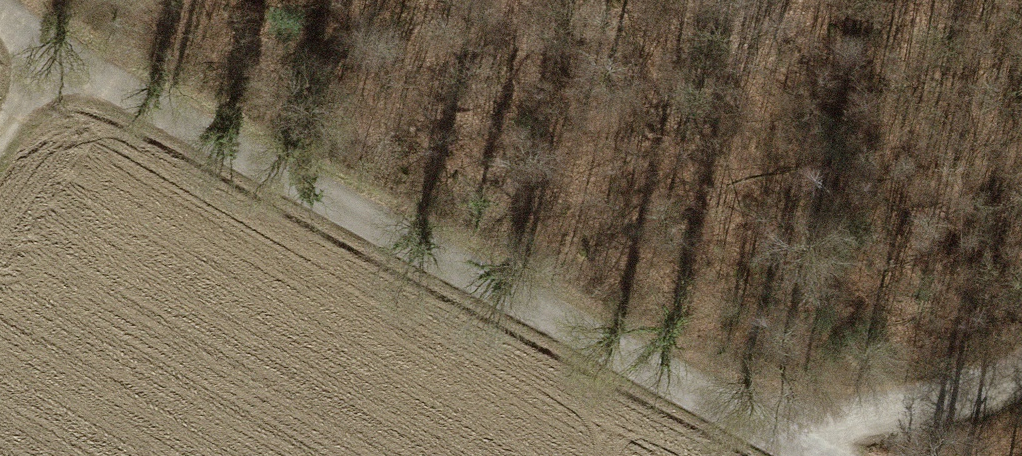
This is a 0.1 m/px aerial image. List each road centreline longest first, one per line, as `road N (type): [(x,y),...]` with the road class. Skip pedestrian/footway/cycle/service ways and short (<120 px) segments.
road 1 (tertiary): [(17,0),(446,253),(851,455)]
road 2 (track): [(805,434),(1021,356)]
road 3 (track): [(83,44),(0,156)]

